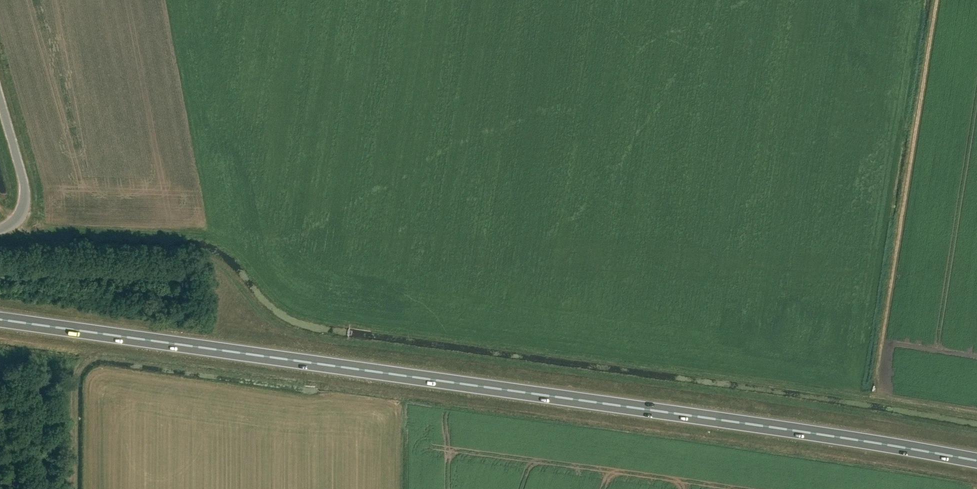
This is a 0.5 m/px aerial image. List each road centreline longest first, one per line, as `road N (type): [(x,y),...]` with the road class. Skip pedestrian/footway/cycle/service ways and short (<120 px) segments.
road 1 (trunk): [(976,460),(0,320)]
road 2 (unclassified): [(0,92),(27,192),(20,216),(0,229)]

